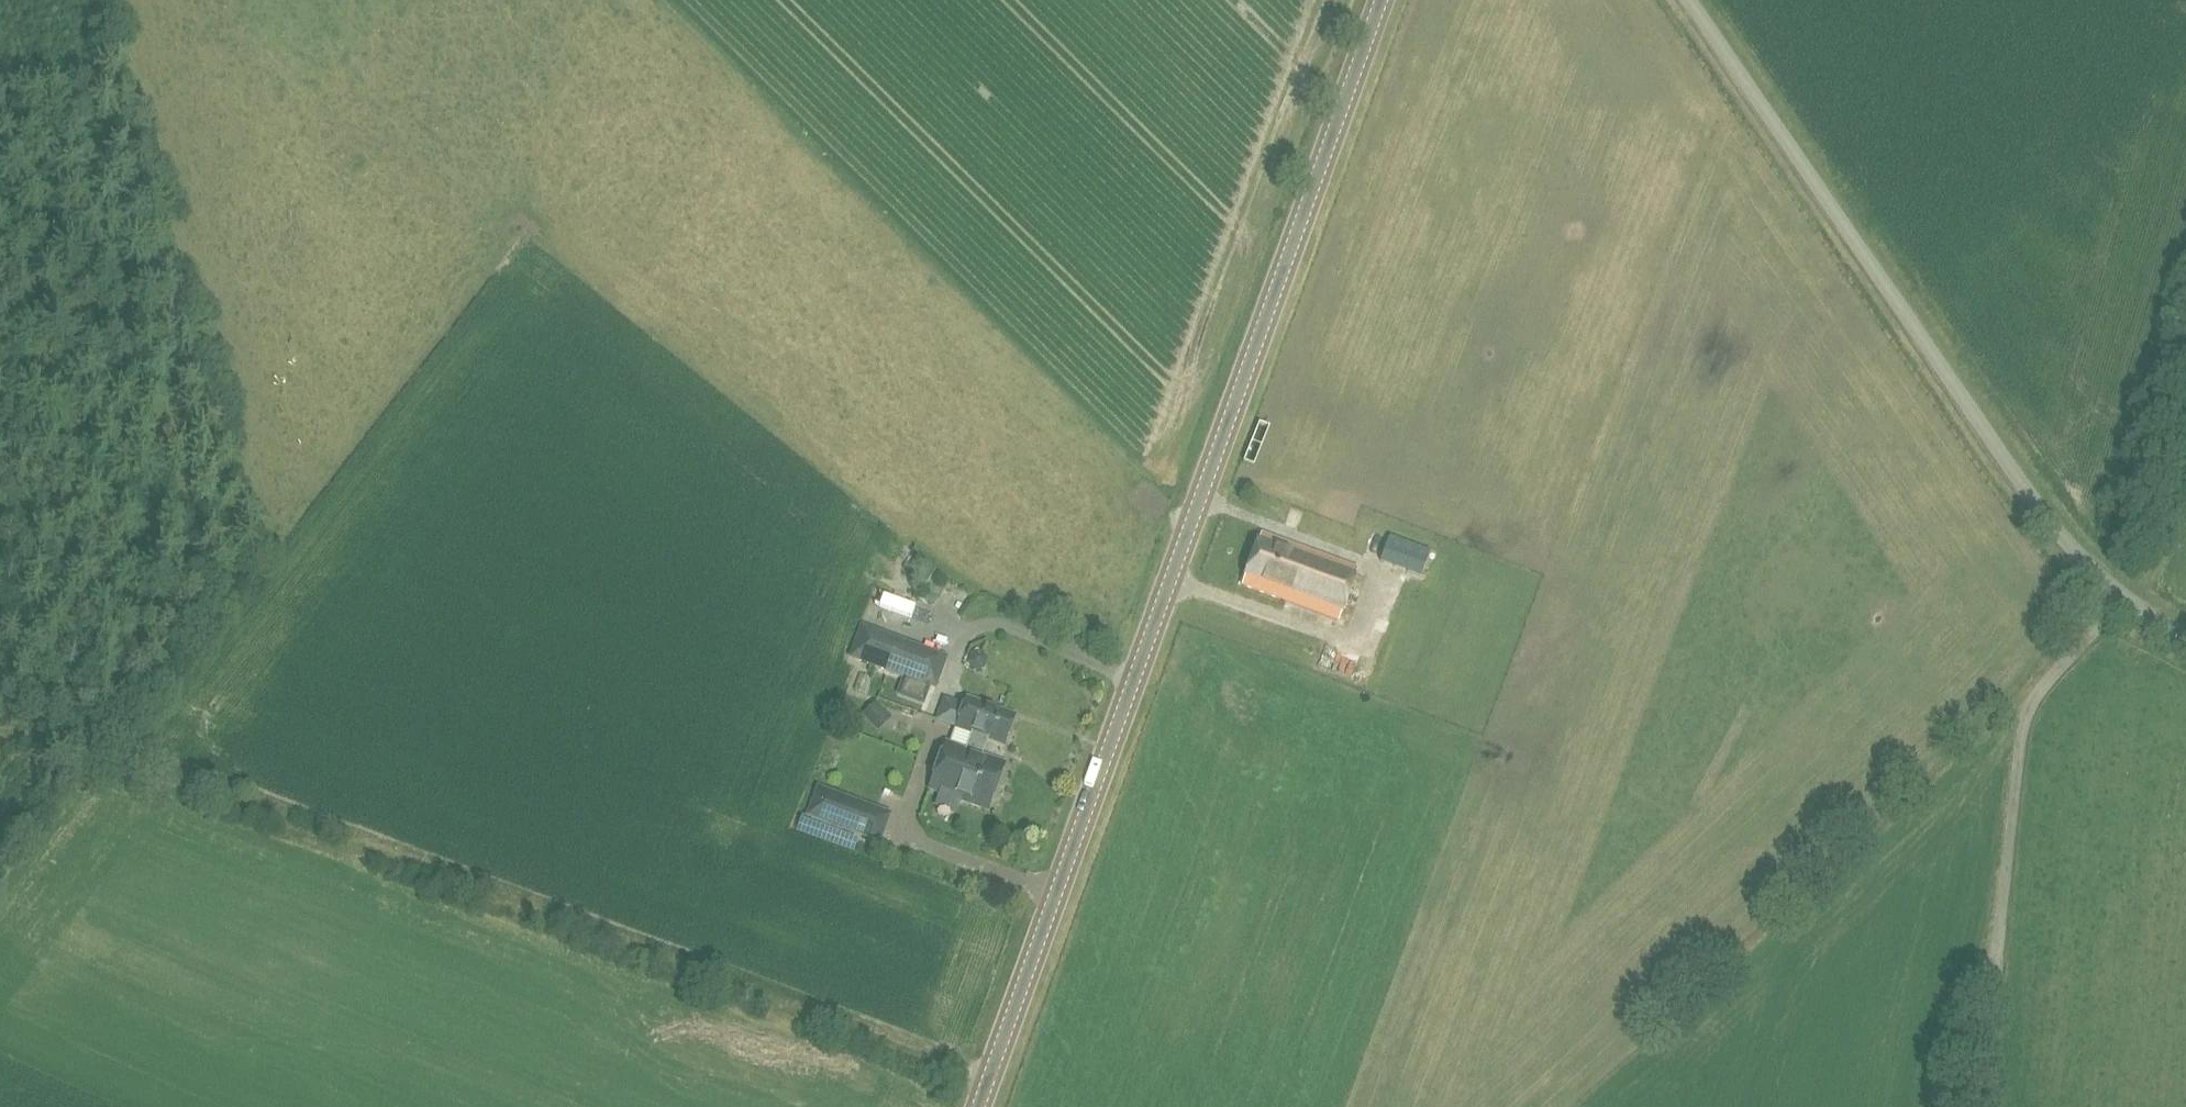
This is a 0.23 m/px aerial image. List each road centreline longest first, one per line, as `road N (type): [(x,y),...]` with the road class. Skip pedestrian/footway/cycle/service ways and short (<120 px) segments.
road 1 (tertiary): [(981,1106),(1387,0)]
road 2 (track): [(0,735),(118,762),(332,846),(432,870),(991,1081)]
road 3 (unclassified): [(1681,0),(2029,497),(2129,598),(2185,635)]

